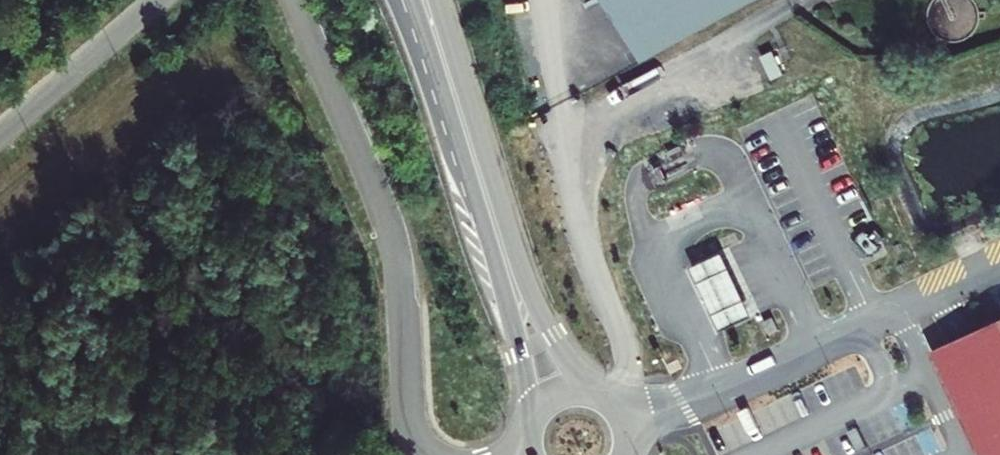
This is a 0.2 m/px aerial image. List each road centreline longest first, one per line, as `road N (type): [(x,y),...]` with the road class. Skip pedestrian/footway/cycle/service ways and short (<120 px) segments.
road 1 (unclassified): [(423,442),(390,234),(289,0)]
road 2 (tertiary): [(595,391),(567,359),(528,289),(435,0)]
road 3 (tertiary): [(417,14),(490,242),(528,421)]
road 4 (unclassified): [(152,0),(0,129)]

